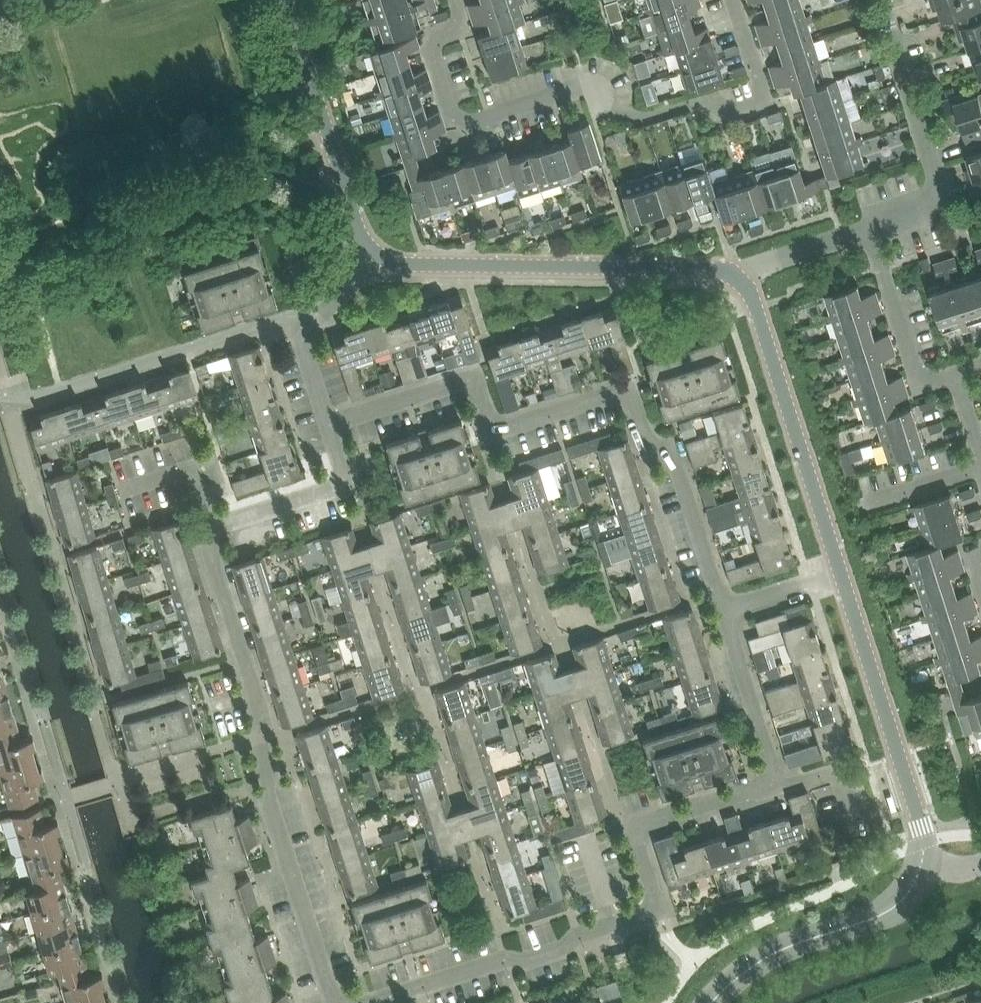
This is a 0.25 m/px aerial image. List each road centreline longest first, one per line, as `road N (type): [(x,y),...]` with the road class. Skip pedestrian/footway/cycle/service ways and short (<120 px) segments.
road 1 (residential): [(455,0),(464,28),(430,39),(448,102),(470,123),(588,86),(629,116),(690,104),(728,113),(758,106),(764,93),(734,0)]
road 2 (residential): [(723,613),(675,457),(644,431),(625,394),(503,427),(489,419),(478,388),(456,383),(328,423)]
road 3 (residential): [(339,1002),(262,774),(251,679),(206,537),(212,527)]
road 4 (residential): [(611,925),(654,907),(637,828),(761,786),(773,769),(723,613)]
road 5 (tertiary): [(743,275),(393,265),(373,256)]
road 6 (tertiary): [(840,574),(743,275)]
road 7 (tertiary): [(919,873),(925,841),(840,574)]
road 8 (residential): [(871,229),(931,202),(940,188),(880,0)]
road 9 (tertiary): [(373,256),(355,226),(284,0)]
road 10 (residential): [(611,925),(532,959),(506,957),(367,1002)]
road 11 (tertiary): [(711,1002),(762,959),(888,912),(919,873)]
road 12 (residential): [(212,527),(338,486),(343,472),(328,423)]
road 13 (residential): [(955,372),(920,382),(871,229)]
road 14 (residential): [(328,423),(304,332),(373,256)]
road 15 (residential): [(743,275),(871,229)]
road 16 (residential): [(723,613),(840,574)]
road 17 (residential): [(212,527),(191,476),(176,473),(128,489)]

